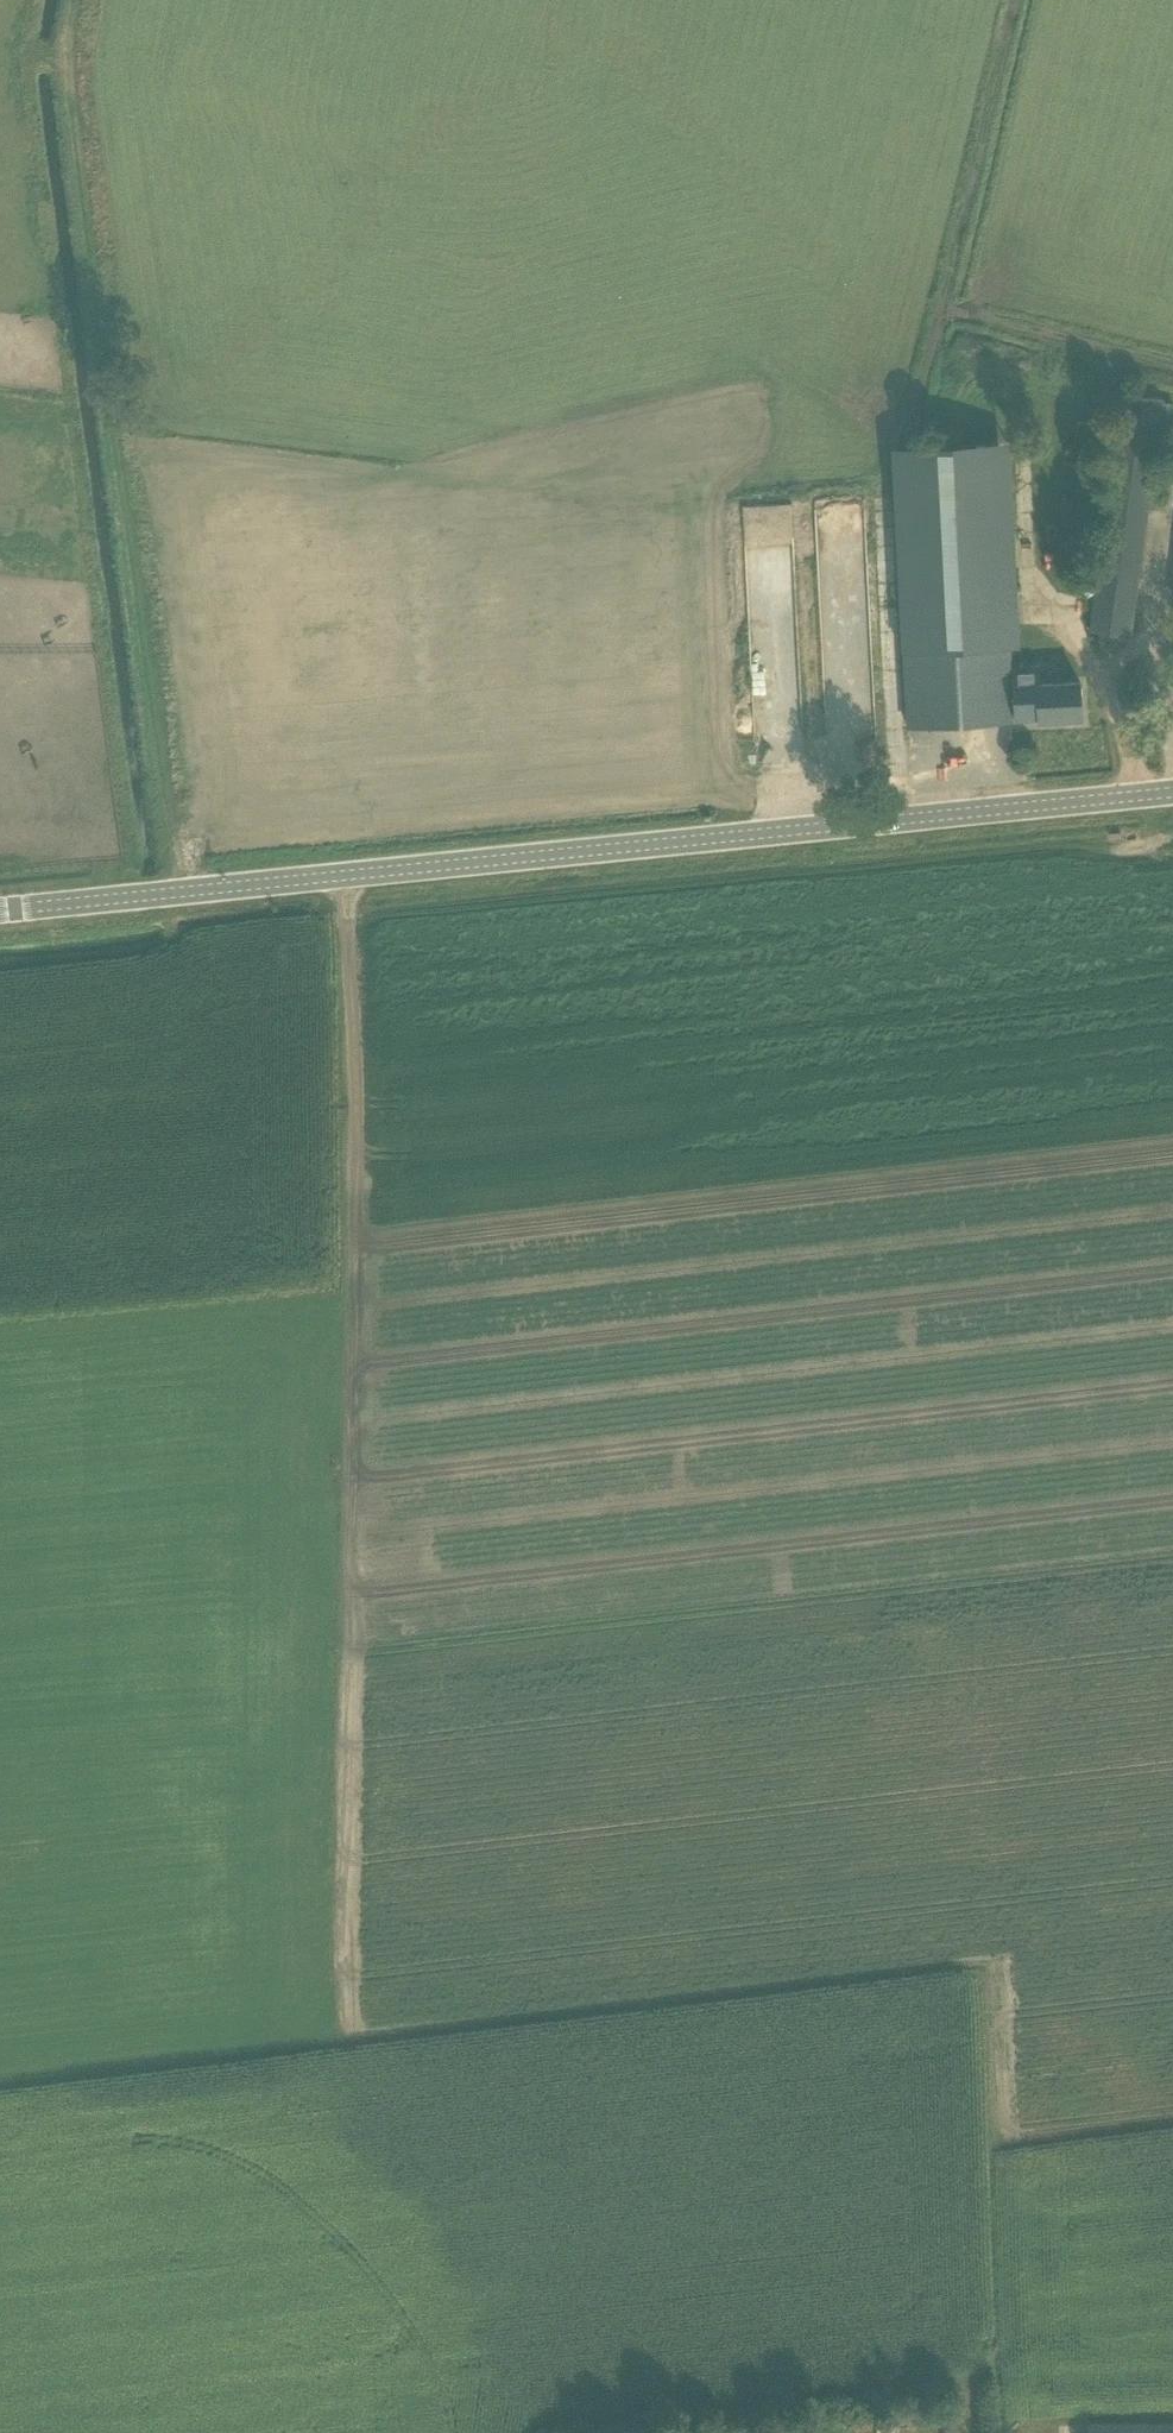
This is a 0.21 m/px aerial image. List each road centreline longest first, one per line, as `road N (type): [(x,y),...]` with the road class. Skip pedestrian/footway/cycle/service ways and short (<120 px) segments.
road 1 (tertiary): [(0,913),(1172,800)]
road 2 (track): [(1020,0),(939,350),(889,509),(911,824)]

